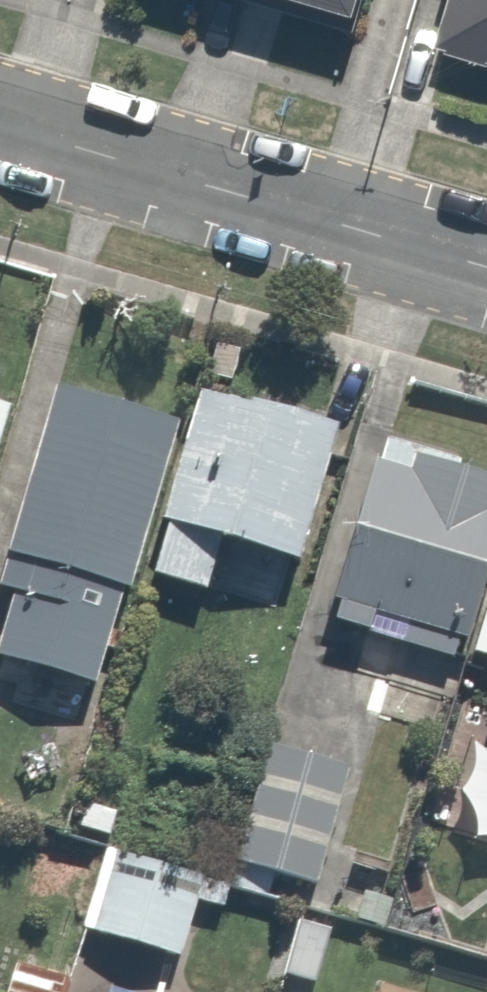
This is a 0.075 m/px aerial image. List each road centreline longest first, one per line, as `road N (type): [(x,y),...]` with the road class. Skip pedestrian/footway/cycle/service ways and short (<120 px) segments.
road 1 (residential): [(0,125),(486,271)]

